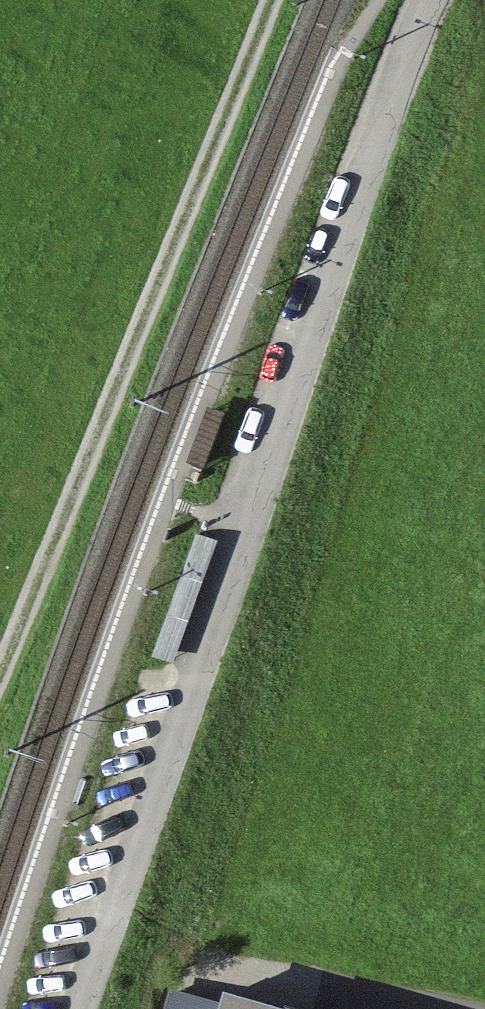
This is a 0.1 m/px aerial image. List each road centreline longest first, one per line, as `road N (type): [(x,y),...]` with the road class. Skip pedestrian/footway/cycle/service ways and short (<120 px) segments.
road 1 (residential): [(80,1008),(378,148),(439,0)]
road 2 (track): [(0,666),(269,0)]

